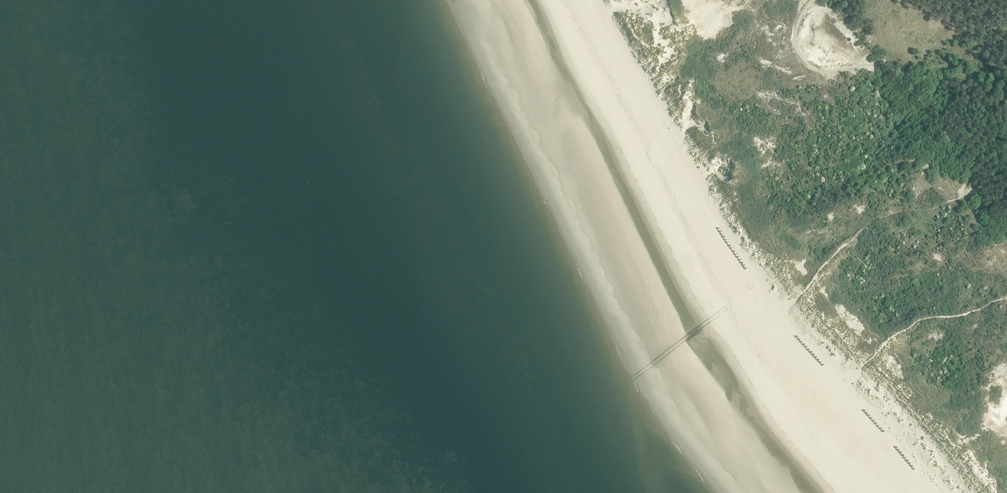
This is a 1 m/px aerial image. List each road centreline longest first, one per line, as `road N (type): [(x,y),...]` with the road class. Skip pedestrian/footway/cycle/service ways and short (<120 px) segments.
road 1 (track): [(1006,297),(966,315),(917,320),(848,379)]

